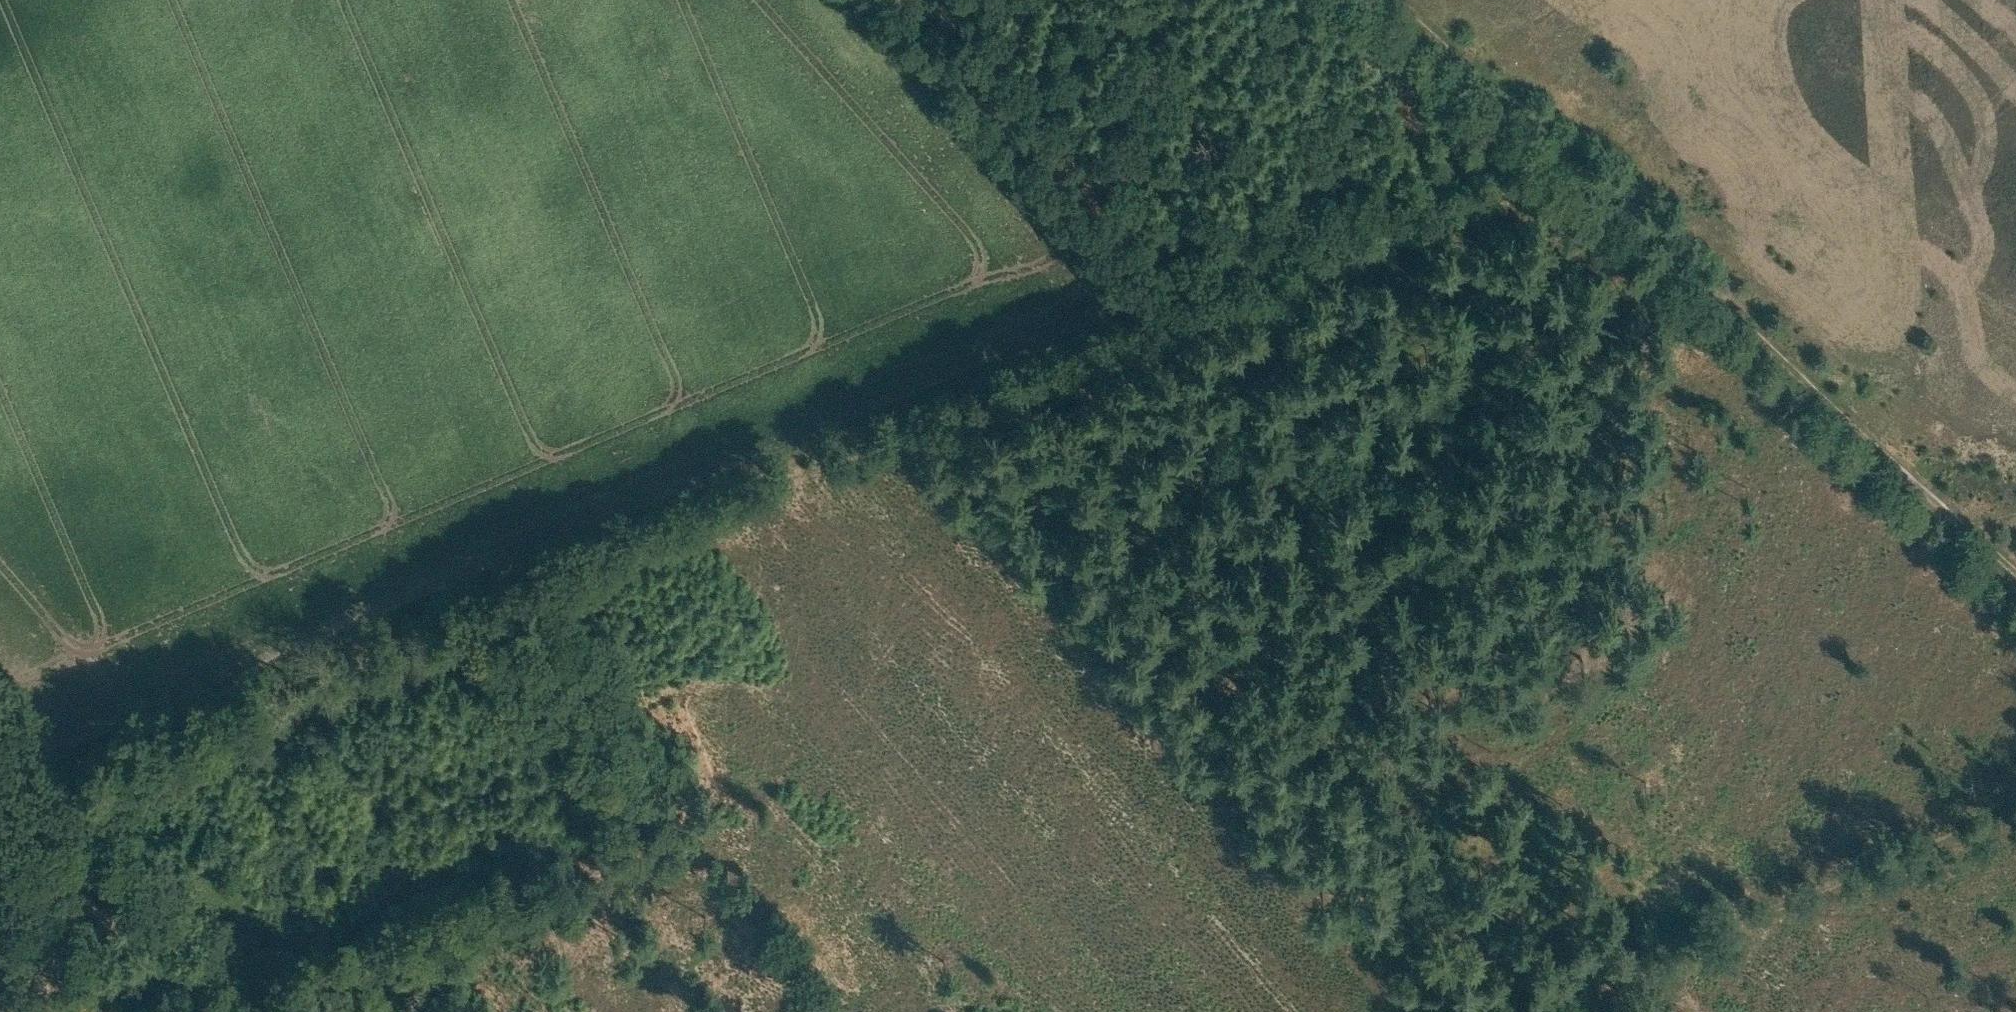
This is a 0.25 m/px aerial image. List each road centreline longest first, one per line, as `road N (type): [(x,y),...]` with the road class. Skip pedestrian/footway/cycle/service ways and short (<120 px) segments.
road 1 (track): [(1534,141),(63,750),(290,1011)]
road 2 (track): [(1971,534),(1390,0)]
road 3 (track): [(1523,1011),(2015,800)]

